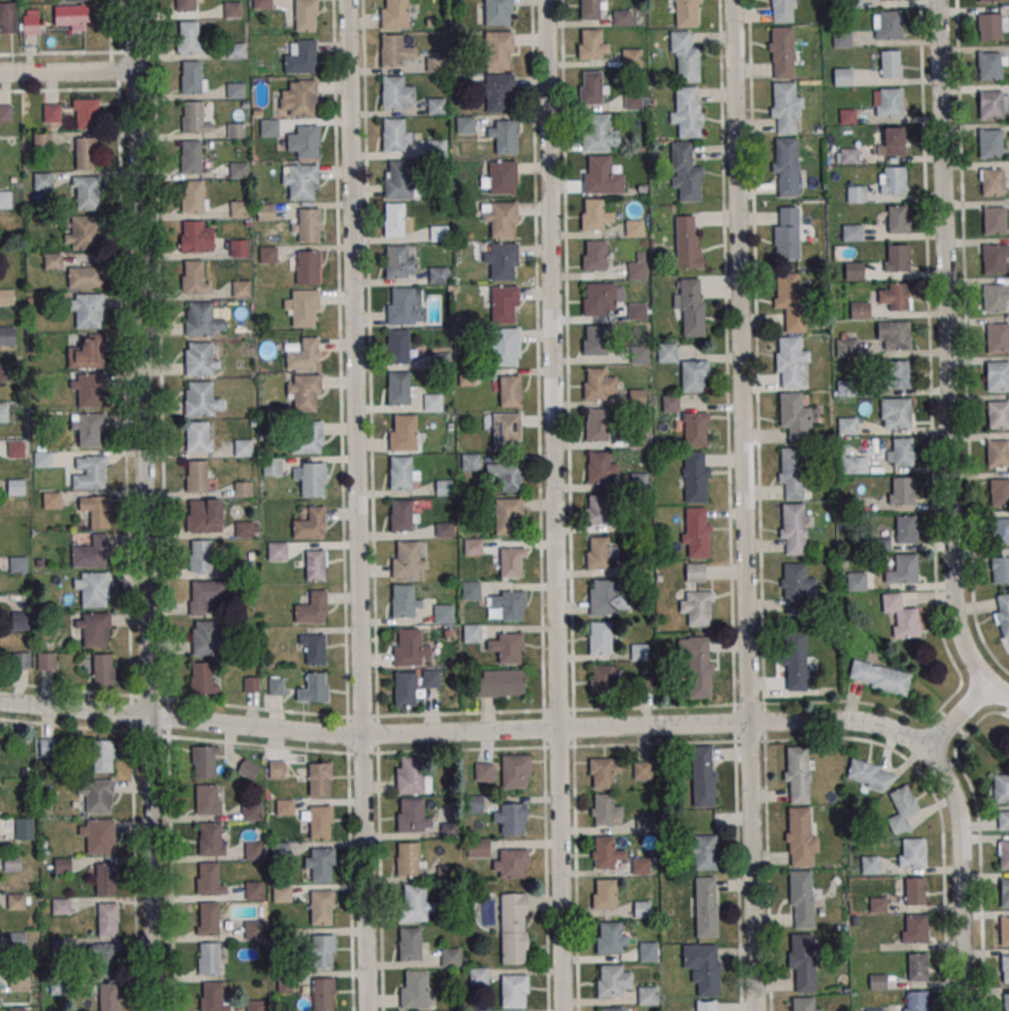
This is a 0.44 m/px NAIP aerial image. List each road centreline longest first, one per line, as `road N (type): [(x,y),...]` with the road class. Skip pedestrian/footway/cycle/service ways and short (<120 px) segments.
road 1 (residential): [(155,1010),(128,0)]
road 2 (residential): [(756,1010),(733,0)]
road 3 (residential): [(368,1010),(347,0)]
road 4 (residential): [(563,1010),(547,0)]
road 5 (residential): [(0,700),(348,735),(835,718),(869,723),(922,753)]
road 6 (residential): [(989,689),(968,660),(952,596),(937,0)]
road 7 (residential): [(965,1010),(957,816),(948,786),(922,753)]
road 8 (residential): [(0,72),(133,70)]

